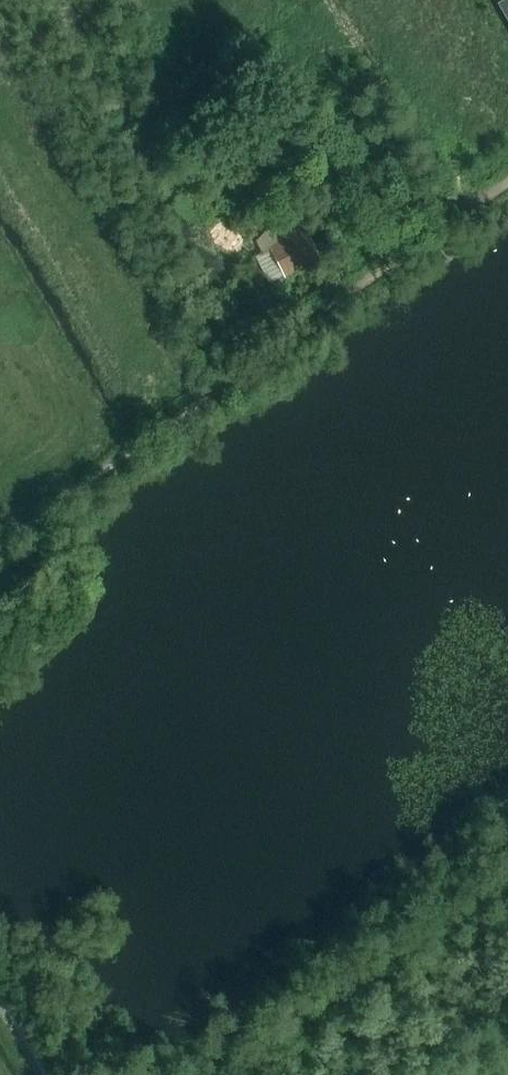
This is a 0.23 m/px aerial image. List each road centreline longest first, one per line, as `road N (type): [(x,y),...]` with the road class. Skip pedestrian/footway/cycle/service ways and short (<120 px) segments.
road 1 (track): [(0,544),(507,188)]

